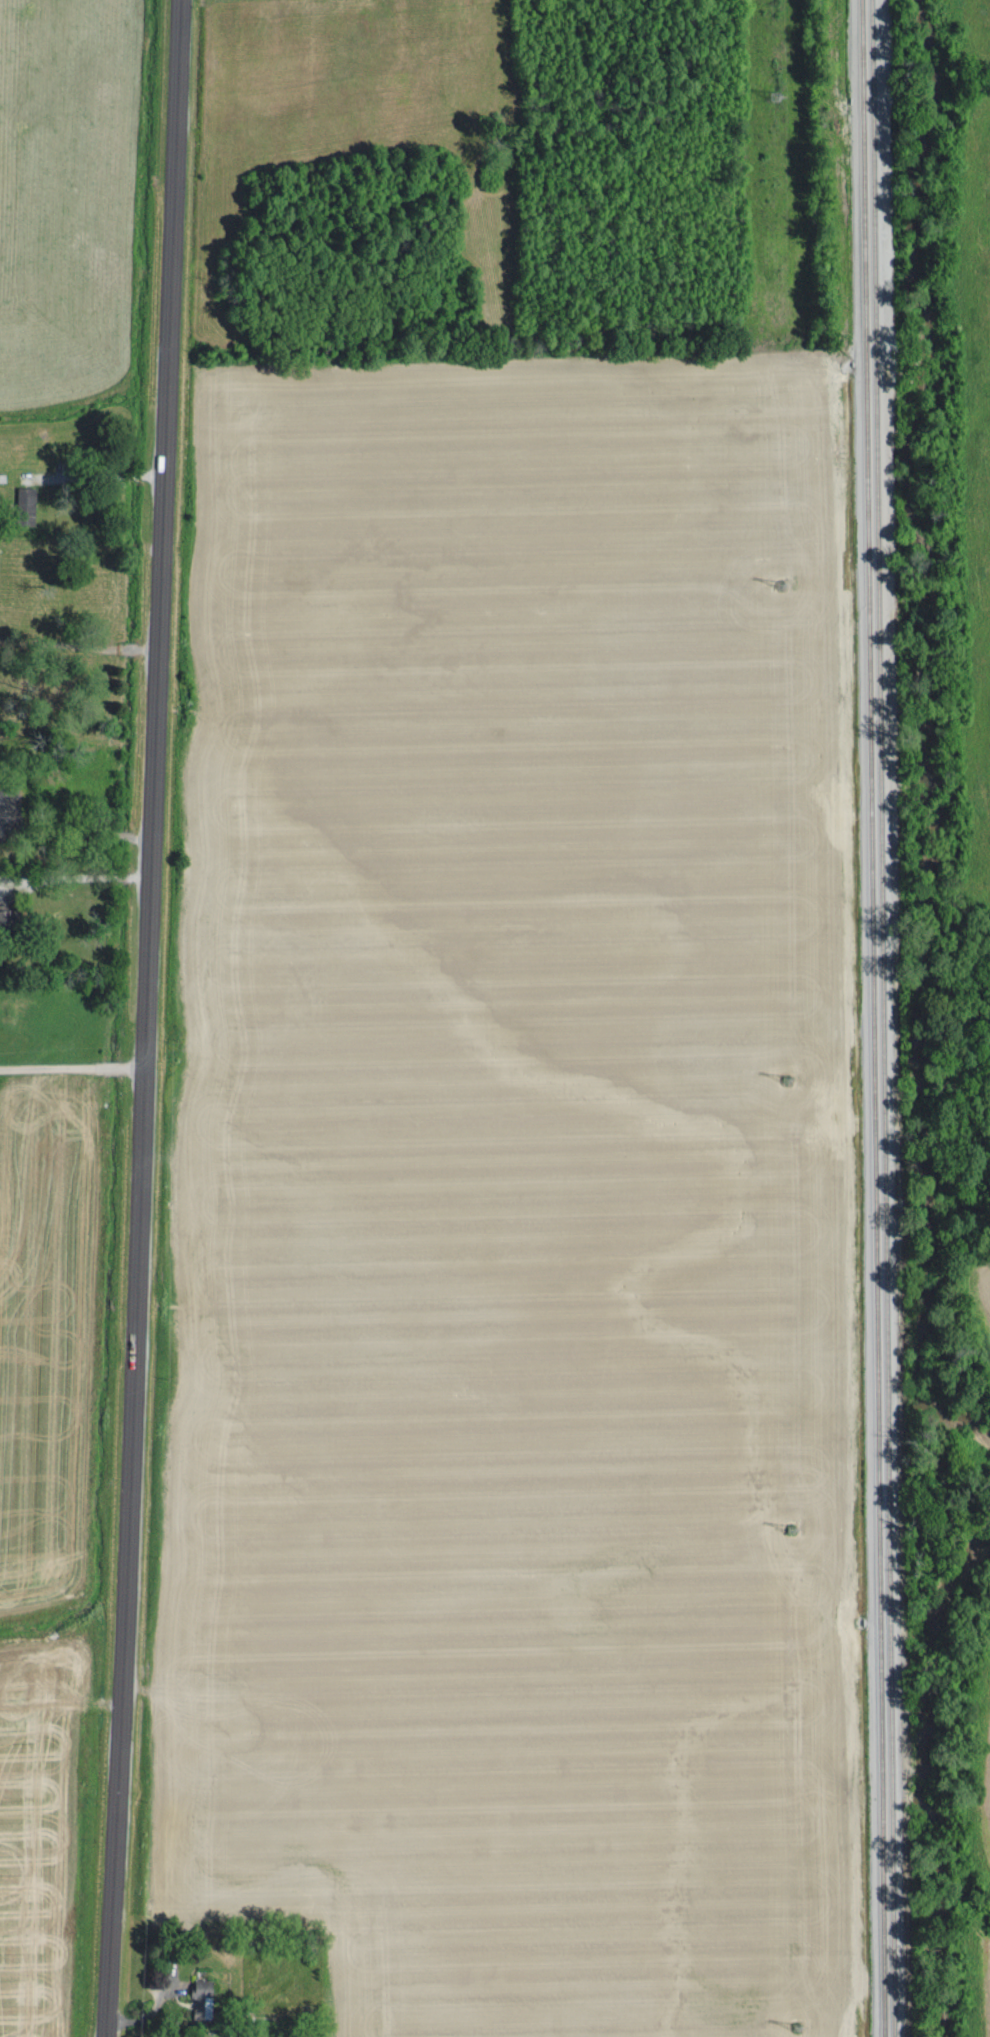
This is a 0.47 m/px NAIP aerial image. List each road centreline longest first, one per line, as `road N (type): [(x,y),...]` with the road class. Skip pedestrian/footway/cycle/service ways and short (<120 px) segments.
road 1 (primary): [(104,2036),(180,0)]

